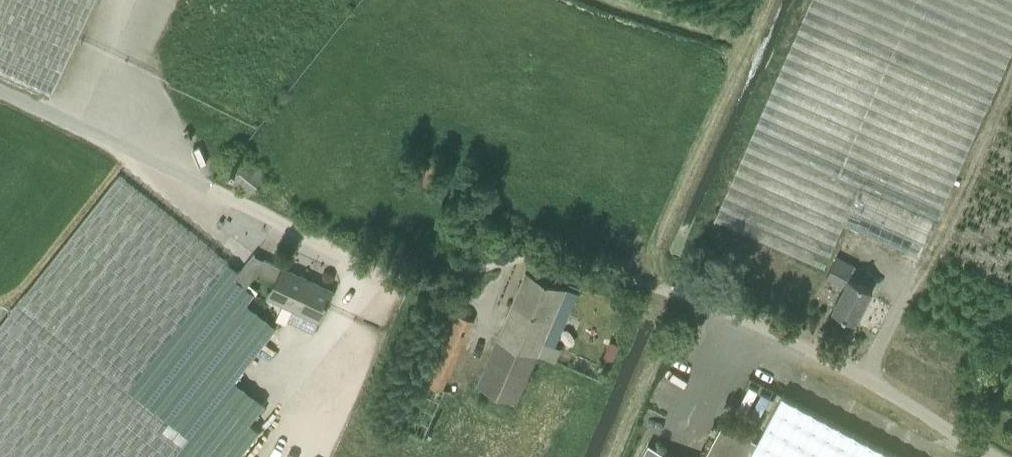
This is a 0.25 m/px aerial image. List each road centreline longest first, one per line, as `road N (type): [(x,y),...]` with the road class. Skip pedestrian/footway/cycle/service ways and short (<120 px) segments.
road 1 (unclassified): [(996,456),(866,377),(671,292),(550,260),(398,278),(0,93)]

